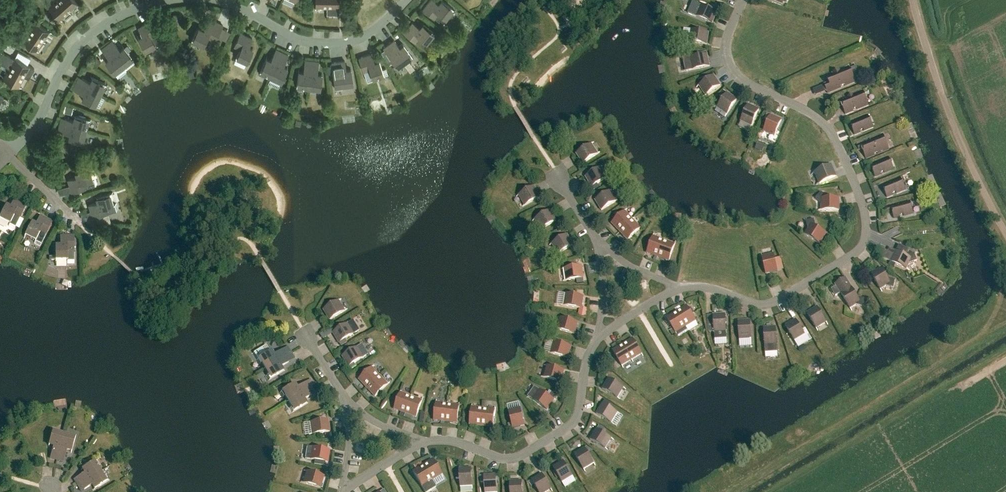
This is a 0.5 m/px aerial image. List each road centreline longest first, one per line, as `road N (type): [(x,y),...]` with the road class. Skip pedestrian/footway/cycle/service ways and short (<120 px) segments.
road 1 (residential): [(682,288),(775,303),(853,255),(868,230),(860,194),(824,124),(742,79),(729,63),(729,35),(744,0)]
road 2 (residential): [(9,155),(38,122),(72,55),(128,15),(184,0),(213,2),(310,44),(336,45),(378,28),(405,0)]
road 3 (residential): [(416,442),(530,450),(567,430),(598,339)]
road 4 (unclassified): [(914,0),(960,139),(1005,227)]
road 5 (residential): [(99,242),(9,155)]

